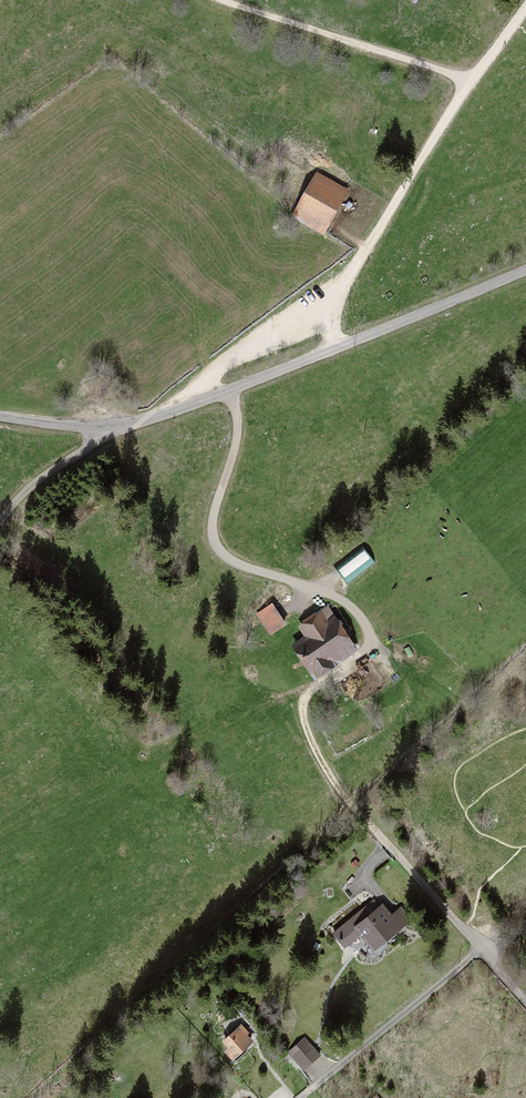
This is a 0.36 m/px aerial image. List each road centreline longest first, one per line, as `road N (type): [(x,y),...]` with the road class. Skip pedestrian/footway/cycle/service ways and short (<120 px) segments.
road 1 (track): [(230,391),(236,445),(214,511),(216,543),(233,561),(345,604),(367,626),(372,647),(305,698),(306,730),(338,785),(525,997)]
road 2 (tertiary): [(525,269),(230,391),(111,430)]
road 3 (track): [(517,19),(341,299),(338,346)]
road 4 (track): [(473,78),(226,0)]
road 5 (track): [(483,949),(302,1097)]
road 6 (unclassified): [(111,430),(37,483),(0,521)]

